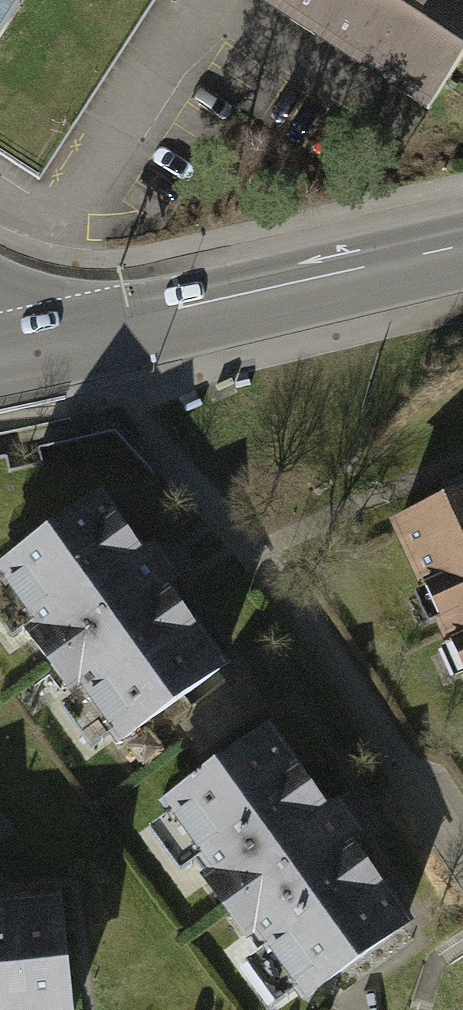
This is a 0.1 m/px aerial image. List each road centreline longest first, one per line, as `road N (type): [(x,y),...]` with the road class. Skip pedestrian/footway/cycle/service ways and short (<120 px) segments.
road 1 (residential): [(462,845),(251,557),(112,399)]
road 2 (primary): [(0,358),(462,252)]

